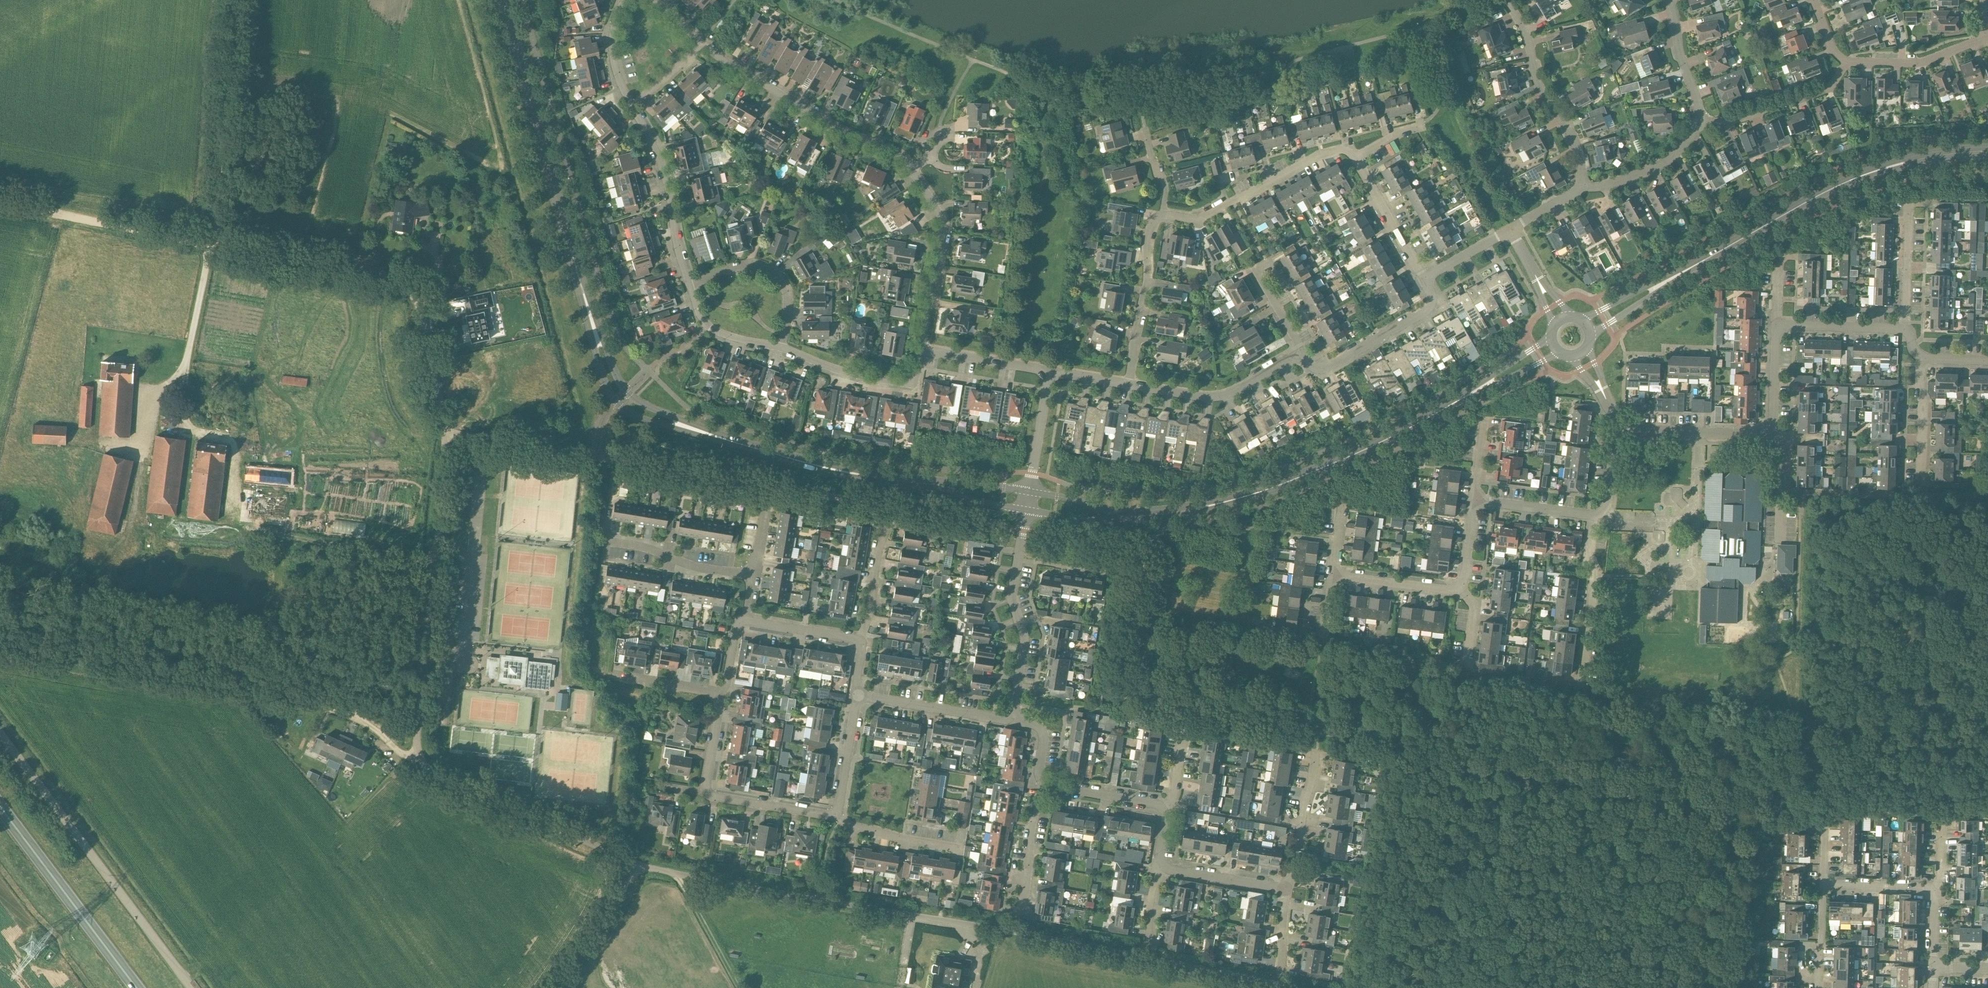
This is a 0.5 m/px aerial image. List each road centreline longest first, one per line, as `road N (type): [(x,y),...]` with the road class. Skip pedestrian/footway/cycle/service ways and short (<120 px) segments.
road 1 (unclassified): [(635,863),(447,783),(419,757),(446,435),(406,288),(211,243)]
road 2 (unclassified): [(1292,987),(635,863)]
road 3 (tertiary): [(595,331),(503,0)]
road 4 (unclassified): [(192,987),(0,735)]
road 5 (tertiary): [(1211,506),(1333,463),(1483,386)]
road 6 (residential): [(914,169),(702,44)]
road 7 (tertiary): [(1668,281),(1815,197),(1886,168)]
road 8 (unclassified): [(211,243),(235,0)]
road 9 (primary): [(136,987),(0,807)]
road 10 (unclassified): [(211,243),(0,202)]
road 11 (residential): [(1012,720),(1024,644),(1012,594),(1026,510)]
road 12 (residential): [(1357,156),(1317,156),(1199,219),(1162,217)]
road 13 (residential): [(1581,188),(1579,150),(1534,74),(1511,7)]
road 14 (residential): [(914,169),(945,222),(921,352)]
road 15 (tertiary): [(1026,510),(1116,520),(1211,506)]
road 16 (residential): [(690,285),(671,202),(633,108)]
road 17 (tertiary): [(1211,506),(1118,511),(1029,492)]
road 18 (residential): [(1129,384),(1229,394),(1301,353)]
road 19 (residential): [(1301,353),(1326,369),(1427,311),(1431,293),(1423,278)]
road 20 (tertiary): [(860,475),(693,429)]
road 21 (residential): [(1162,217),(1148,239),(1129,384)]
road 22 (residential): [(1580,687),(1595,516)]
road 23 (tertiary): [(1029,492),(860,475)]
road 24 (tertiary): [(860,475),(1026,510)]
road 25 (residential): [(781,348),(786,292),(774,273),(755,266),(690,285)]
road 26 (residential): [(921,352),(916,374),(899,383),(837,371),(781,348)]
road 27 (residential): [(1012,720),(855,695)]
road 28 (tertiary): [(595,331),(617,401),(645,420),(693,429)]
road 29 (residential): [(1771,435),(1617,430)]
road 30 (residential): [(753,575),(604,541)]
road 31 (tertiary): [(693,429),(627,392),(595,331)]
road 32 (unclassified): [(561,987),(635,863)]
road 33 (residential): [(1286,889),(1317,749)]
road 34 (residential): [(1846,62),(1920,63),(1983,37)]
road 35 (residential): [(1581,188),(1661,167),(1696,122)]
road 36 (residential): [(1423,278),(1357,156)]
road 37 (residential): [(1918,492),(1920,357)]
road 38 (residential): [(1018,915),(1045,784)]
road 39 (residential): [(836,816),(705,792)]
road 40 (residential): [(1050,370),(921,352)]
road 41 (residential): [(958,851),(845,827),(836,816)]
road 42 (residential): [(1904,330),(1776,327)]
road 43 (track): [(738,987),(680,873)]
road 44 (residential): [(1904,330),(1909,203)]
road 45 (residential): [(1334,575),(1460,587)]
road 46 (residential): [(1286,889),(1162,865)]
road 47 (residential): [(1696,122),(1669,0)]
road 48 (residential): [(1029,492),(1050,370)]
road 49 (residential): [(836,816),(855,695)]
road 50 (residential): [(1595,516),(1474,500)]
road 51 (residential): [(1163,811),(1045,784)]
road 52 (residential): [(781,348),(708,325),(690,285)]

